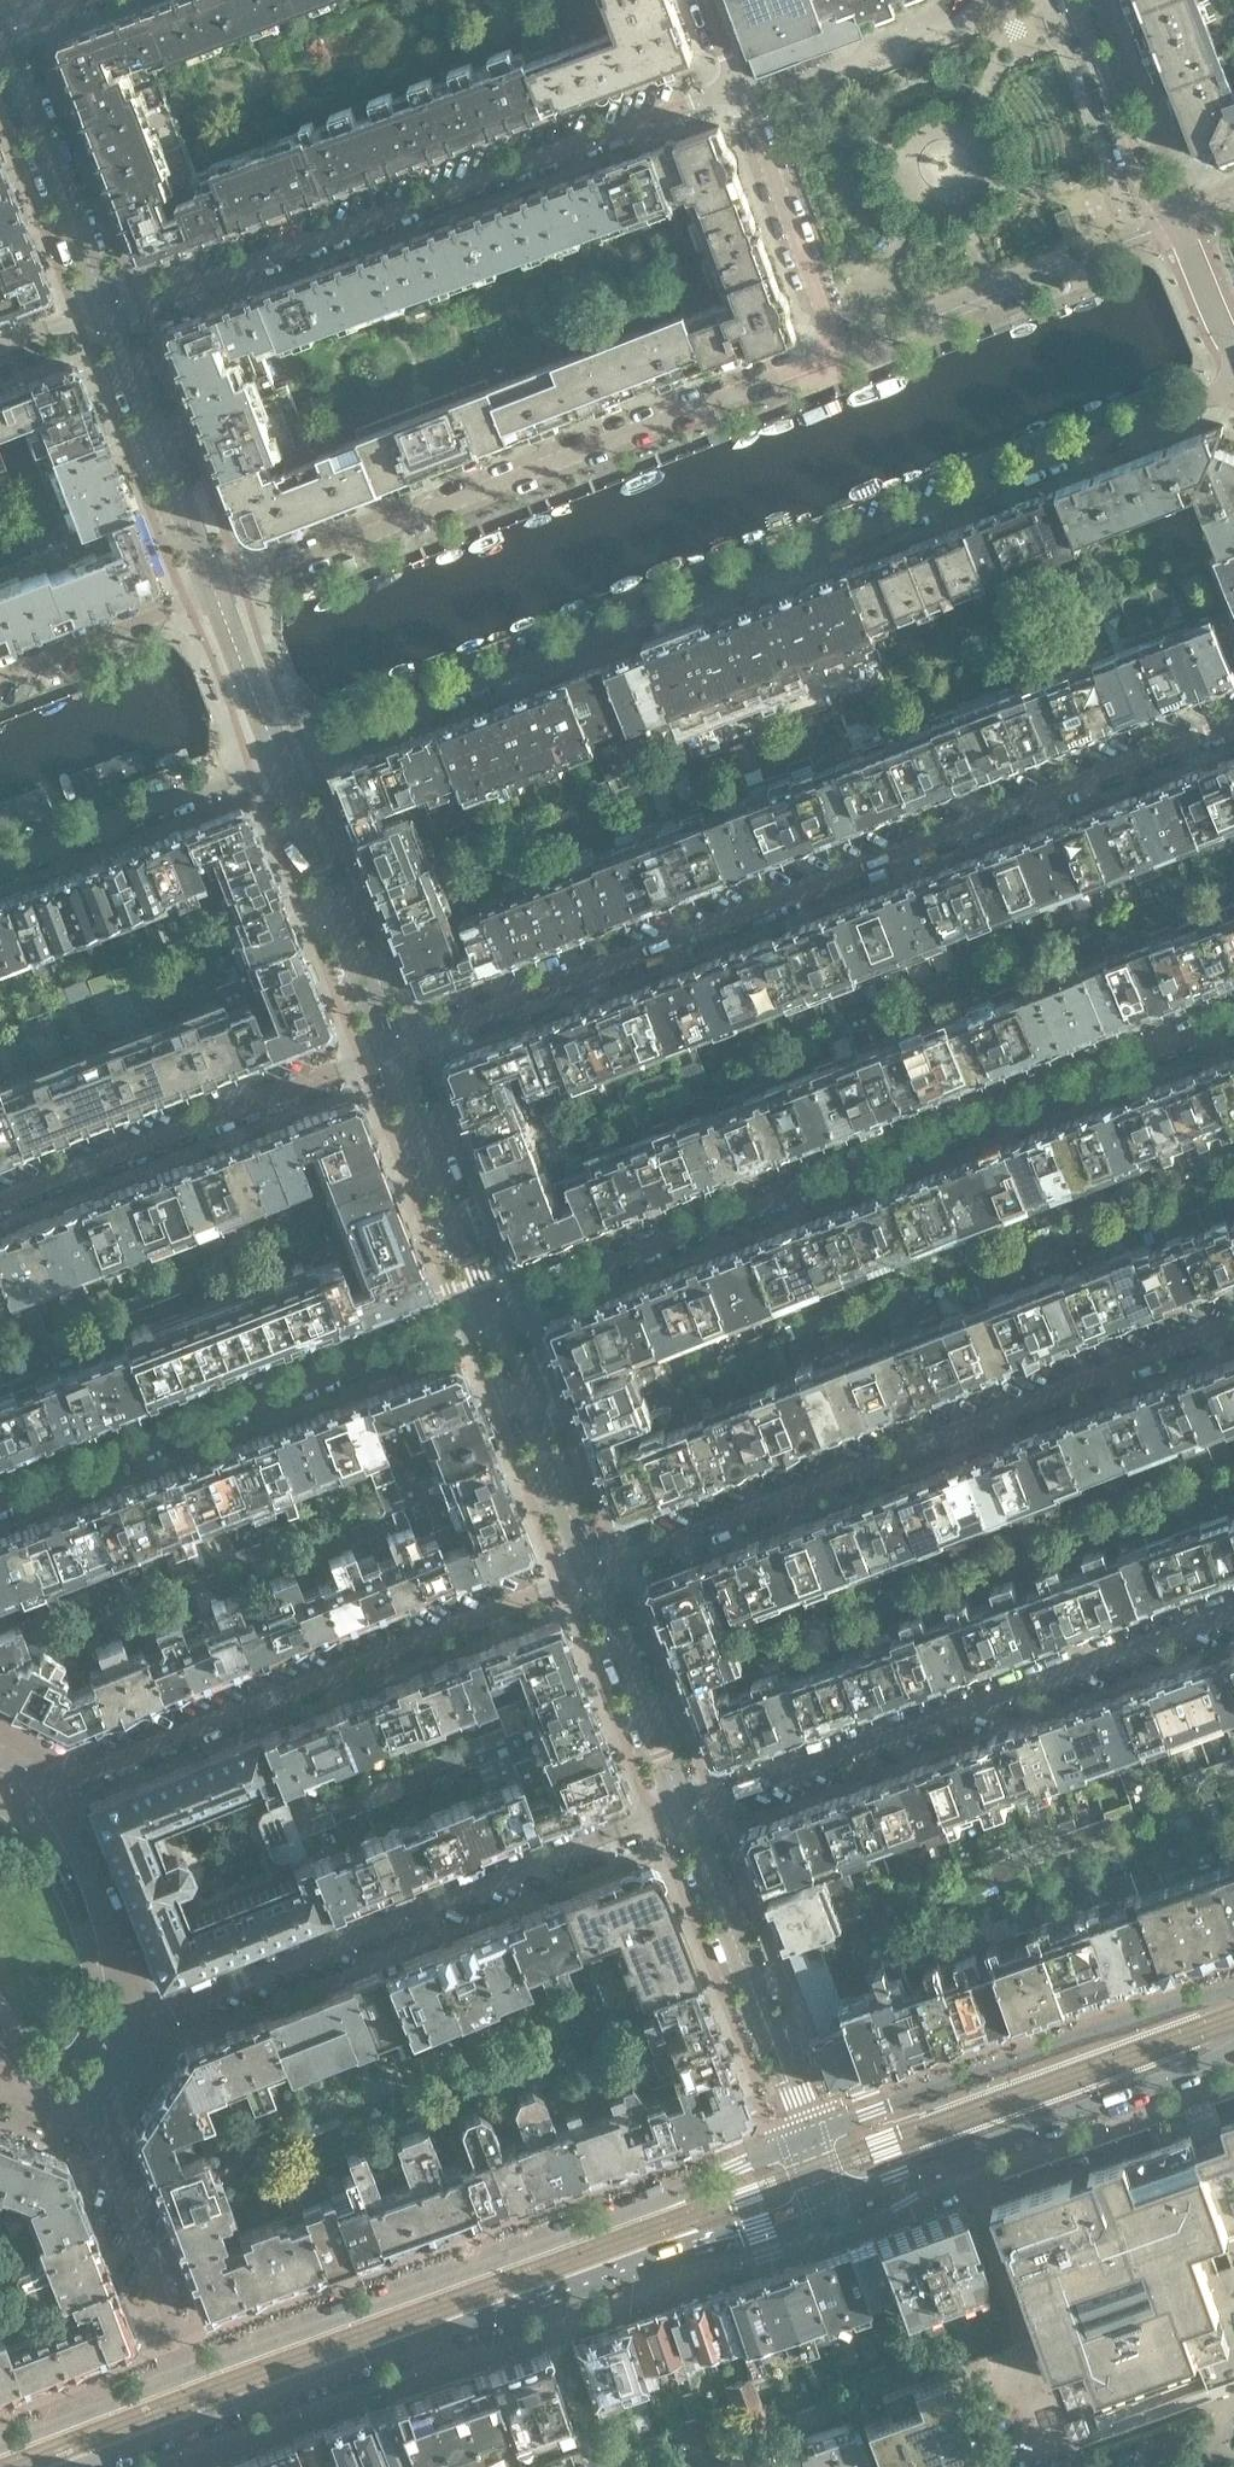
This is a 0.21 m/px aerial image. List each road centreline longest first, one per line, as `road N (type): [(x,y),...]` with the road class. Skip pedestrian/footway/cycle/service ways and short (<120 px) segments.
road 1 (residential): [(280,763),(1233,391)]
road 2 (residential): [(735,85),(826,359),(218,589)]
road 3 (residential): [(1233,723),(390,1043)]
road 4 (residential): [(494,1312),(1233,1022)]
road 5 (secondary): [(809,2140),(191,2381)]
road 6 (residential): [(115,318),(735,85)]
road 7 (residential): [(92,2116),(121,2038),(150,2016),(652,1814)]
road 8 (residential): [(1233,1321),(620,1558)]
road 9 (residential): [(564,1580),(60,1782),(30,1777),(0,1756)]
road 10 (residential): [(682,1805),(1233,1607)]
road 11 (residential): [(0,1500),(494,1312)]
road 12 (secondary): [(73,2466),(544,2297)]
road 13 (secondary): [(1233,1985),(809,2140)]
road 14 (secondary): [(830,2202),(1233,2050)]
road 15 (residential): [(390,1043),(0,1200)]
road 16 (tertiary): [(809,2140),(682,1805)]
road 17 (tertiary): [(115,318),(5,28)]
road 18 (secondary): [(544,2297),(830,2202)]
road 19 (tertiary): [(390,1043),(280,763)]
road 20 (residential): [(0,872),(280,763)]
road 21 (tertiary): [(218,589),(115,318)]
road 22 (tertiary): [(494,1312),(390,1043)]
road 23 (residential): [(92,2116),(191,2381)]
road 24 (tertiary): [(593,1569),(494,1312)]
road 25 (tertiary): [(682,1805),(593,1569)]
road 26 (residential): [(1073,0),(1141,179),(1176,220)]
road 27 (residential): [(218,589),(0,673)]
road 28 (secondary): [(191,2381),(0,2451)]
road 29 (tertiary): [(280,763),(218,589)]
road 30 (residential): [(605,2466),(544,2297)]
road 31 (residential): [(1233,345),(1176,220)]
road 32 (residential): [(0,360),(115,318)]

